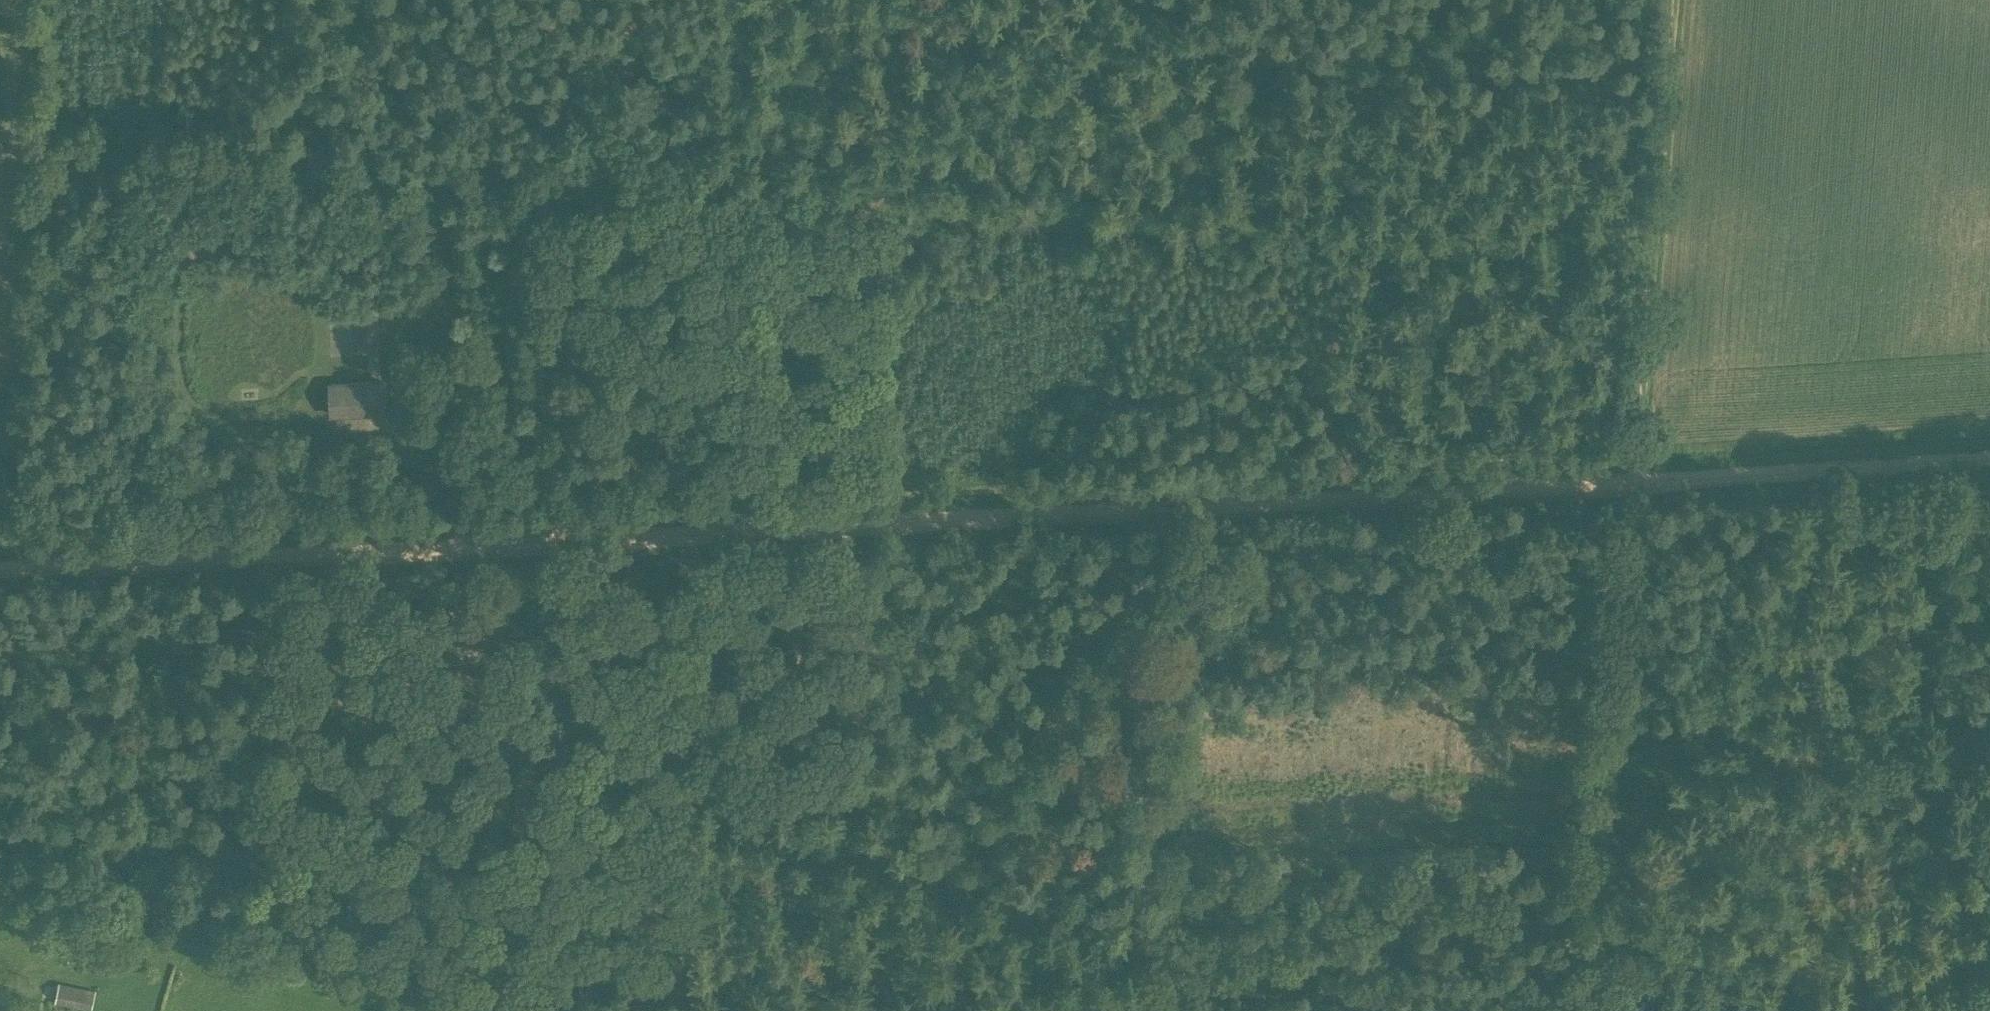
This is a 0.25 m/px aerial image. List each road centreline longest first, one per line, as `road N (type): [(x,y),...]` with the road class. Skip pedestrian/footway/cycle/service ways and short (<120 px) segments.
road 1 (track): [(1651,249),(0,121)]
road 2 (track): [(0,566),(1207,501)]
road 3 (track): [(1638,477),(1573,1010)]
road 4 (track): [(1669,0),(1638,477)]
road 5 (track): [(1207,501),(1638,477)]
road 6 (track): [(1638,477),(1989,460)]
road 7 (track): [(1058,0),(1063,192),(1170,200),(1170,208)]

